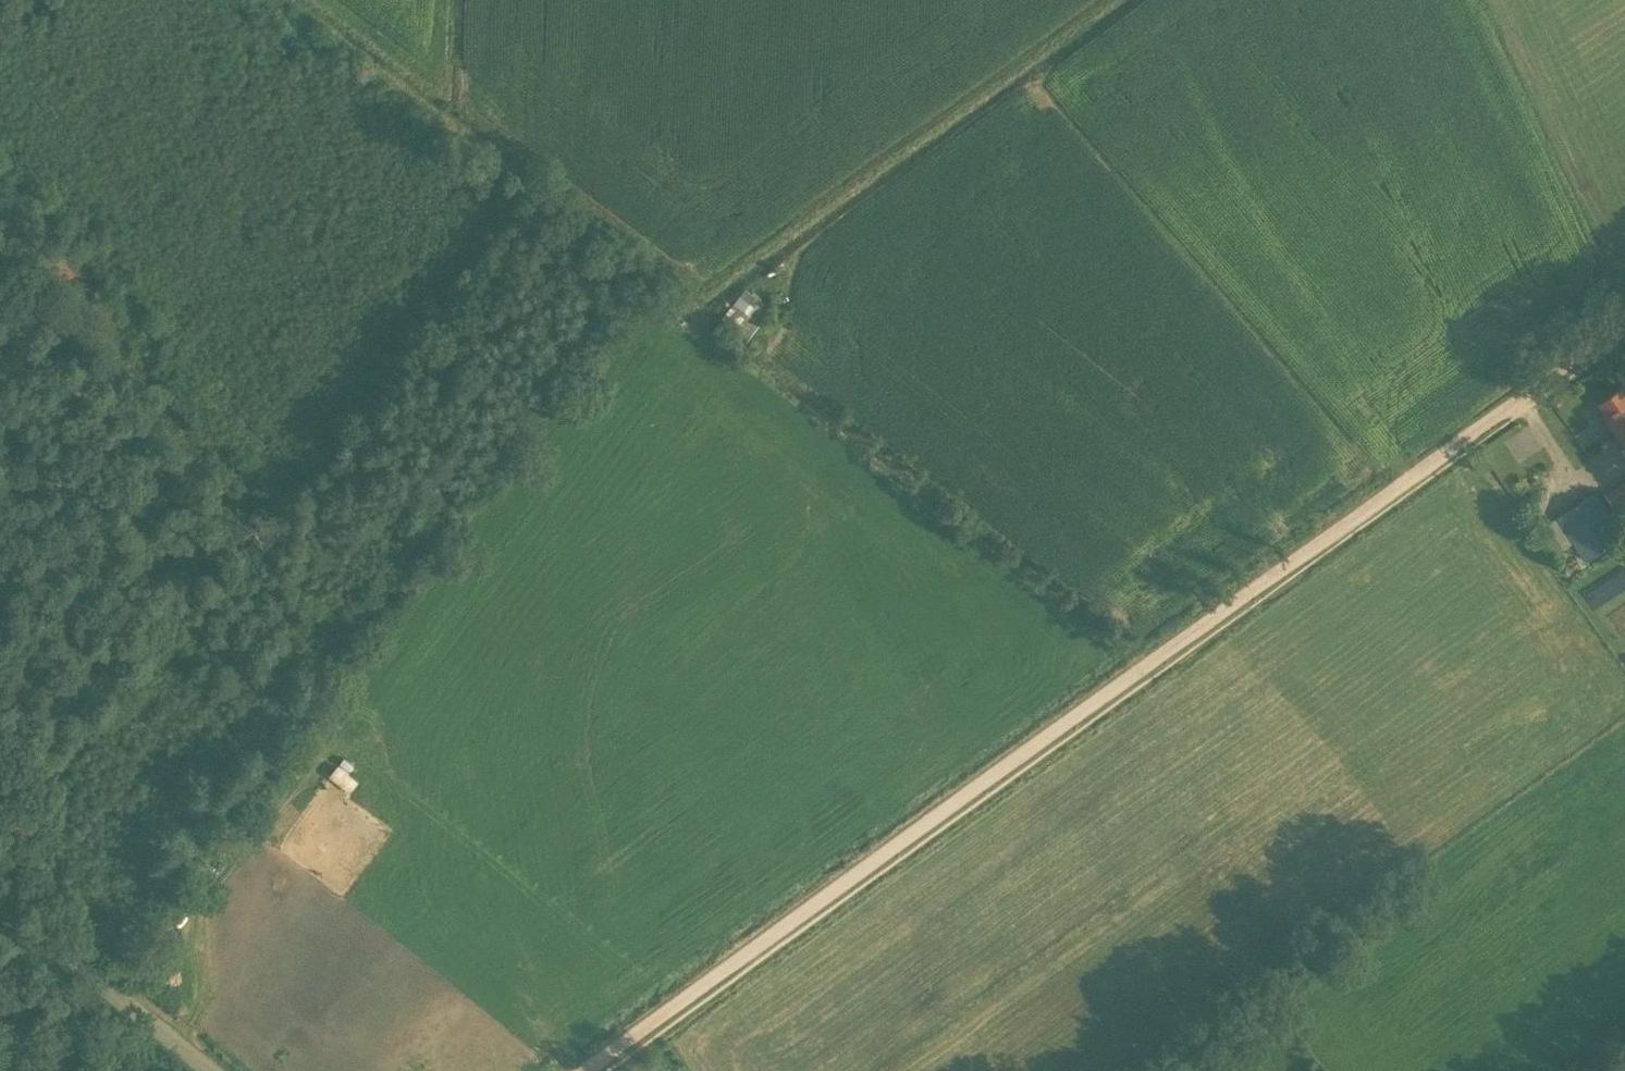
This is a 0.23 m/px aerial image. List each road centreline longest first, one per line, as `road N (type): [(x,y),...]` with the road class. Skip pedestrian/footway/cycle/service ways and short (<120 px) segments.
road 1 (track): [(1624,322),(584,1070)]
road 2 (unclassified): [(205,1070),(0,911)]

